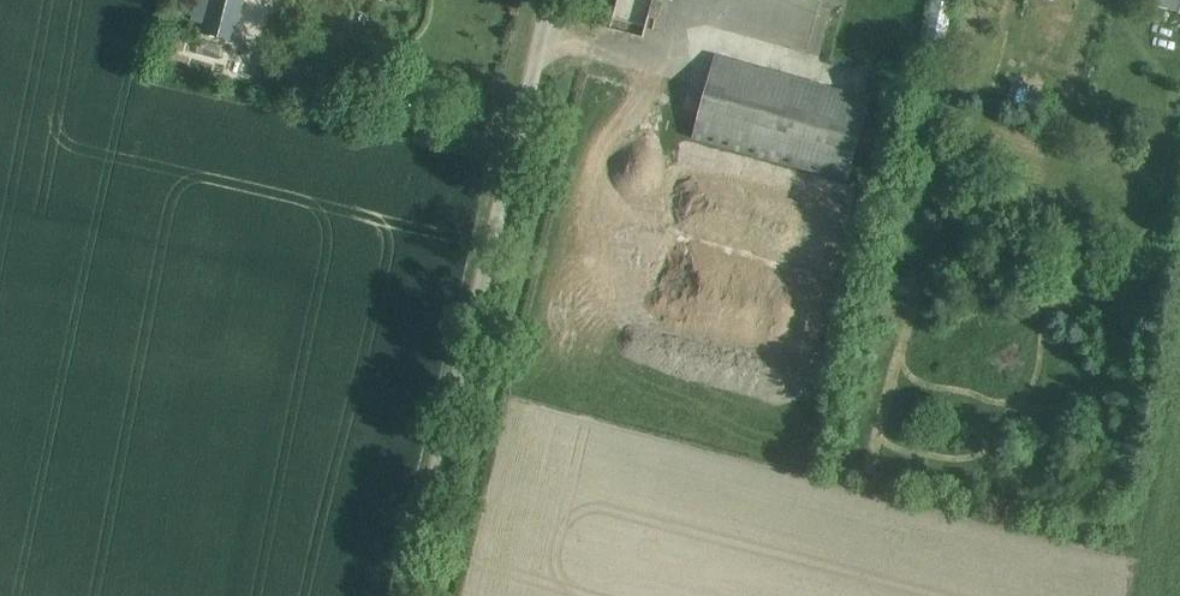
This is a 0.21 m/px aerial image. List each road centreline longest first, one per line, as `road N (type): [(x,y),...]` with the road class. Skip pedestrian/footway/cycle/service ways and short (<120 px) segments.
road 1 (unclassified): [(410,595),(550,0)]

